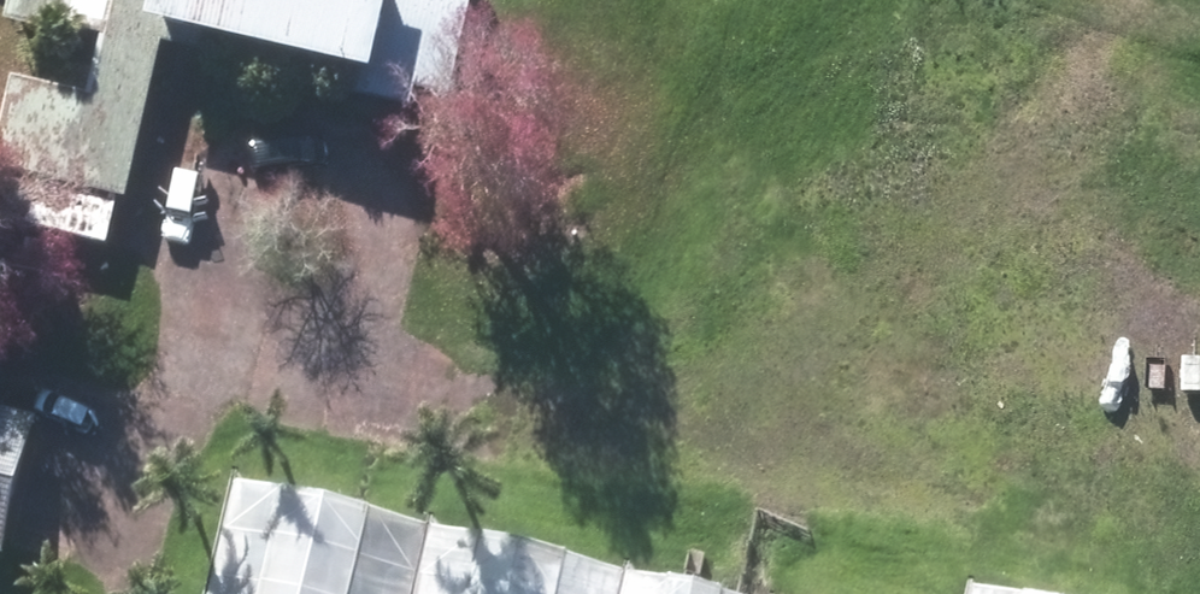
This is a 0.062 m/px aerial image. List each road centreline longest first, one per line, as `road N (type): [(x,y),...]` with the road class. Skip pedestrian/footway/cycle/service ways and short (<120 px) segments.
road 1 (track): [(121,593),(160,417),(247,338),(856,519),(1087,523),(1179,434)]

